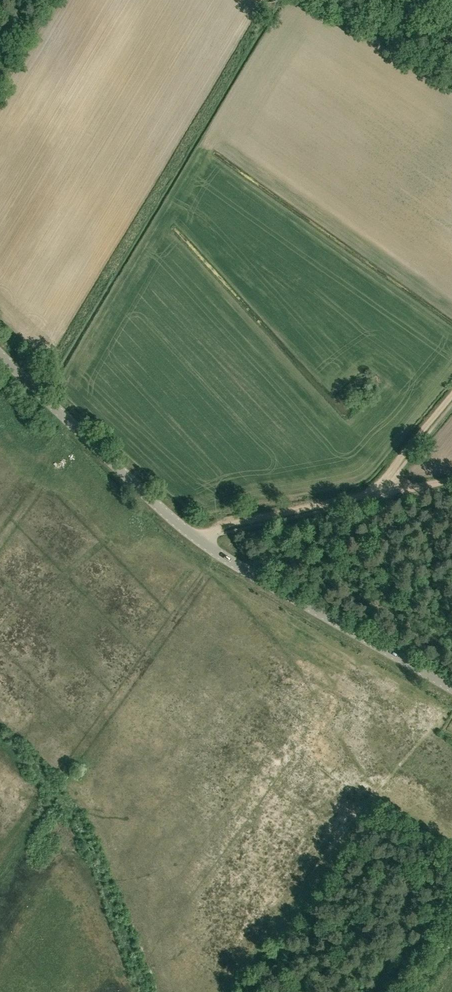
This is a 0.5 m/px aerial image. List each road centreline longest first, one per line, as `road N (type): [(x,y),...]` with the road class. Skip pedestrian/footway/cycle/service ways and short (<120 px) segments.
road 1 (tertiary): [(451,688),(200,541),(0,355)]
road 2 (track): [(191,533),(372,493)]
road 3 (track): [(372,493),(451,396)]

